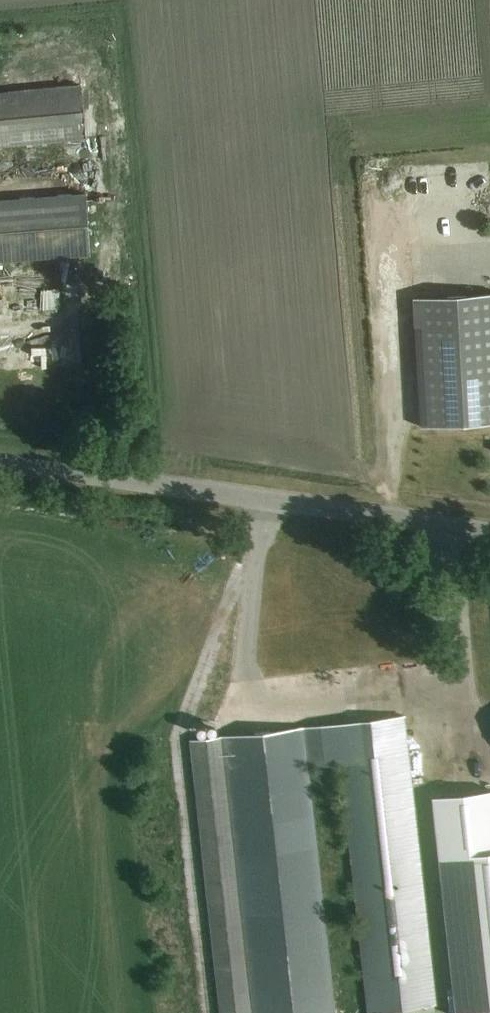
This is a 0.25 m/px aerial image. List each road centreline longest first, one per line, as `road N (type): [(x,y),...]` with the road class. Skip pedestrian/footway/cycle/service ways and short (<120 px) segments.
road 1 (unclassified): [(0,462),(489,529)]

